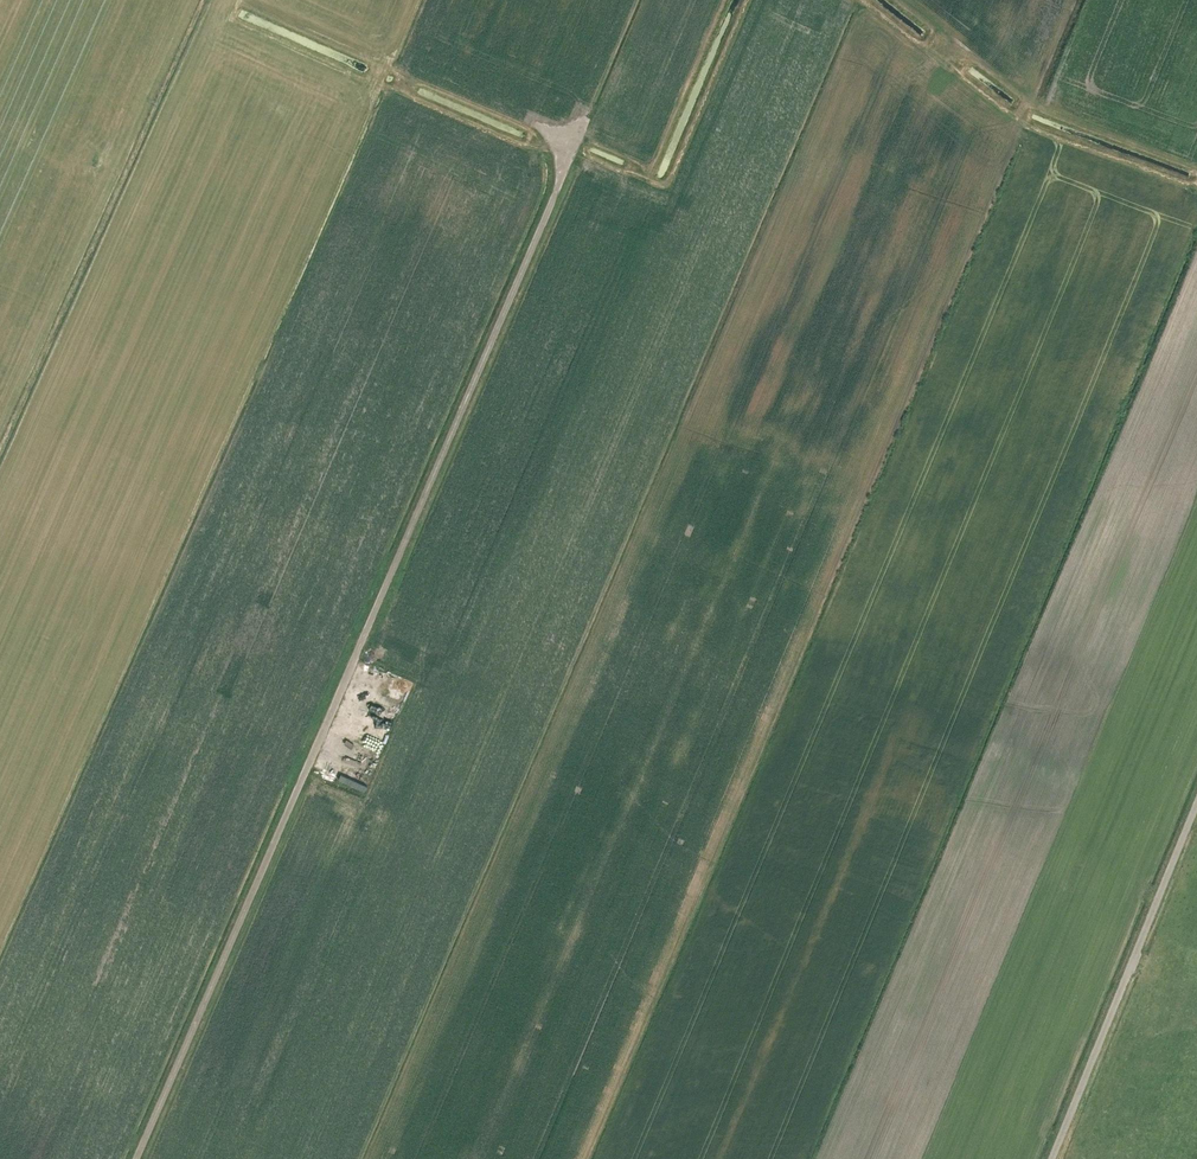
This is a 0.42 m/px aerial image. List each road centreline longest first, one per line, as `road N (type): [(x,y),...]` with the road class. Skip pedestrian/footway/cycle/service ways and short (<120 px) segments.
road 1 (unclassified): [(137,1158),(582,130)]
road 2 (unclassified): [(1051,1158),(1196,802)]

